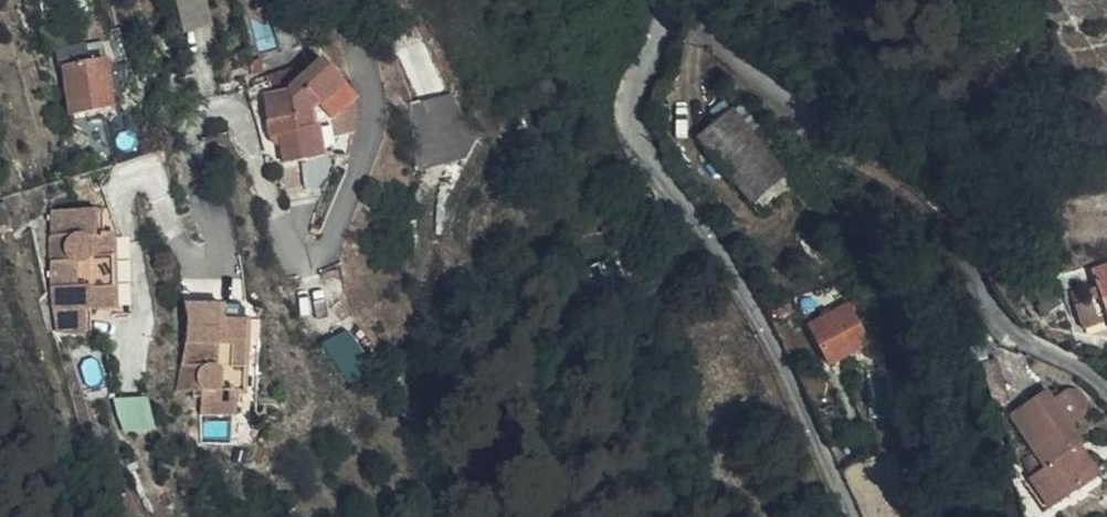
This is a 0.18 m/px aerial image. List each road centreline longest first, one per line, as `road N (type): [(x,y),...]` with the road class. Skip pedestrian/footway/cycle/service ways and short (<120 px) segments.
road 1 (unclassified): [(852,516),(764,328),(651,155),(636,106),(663,0)]

